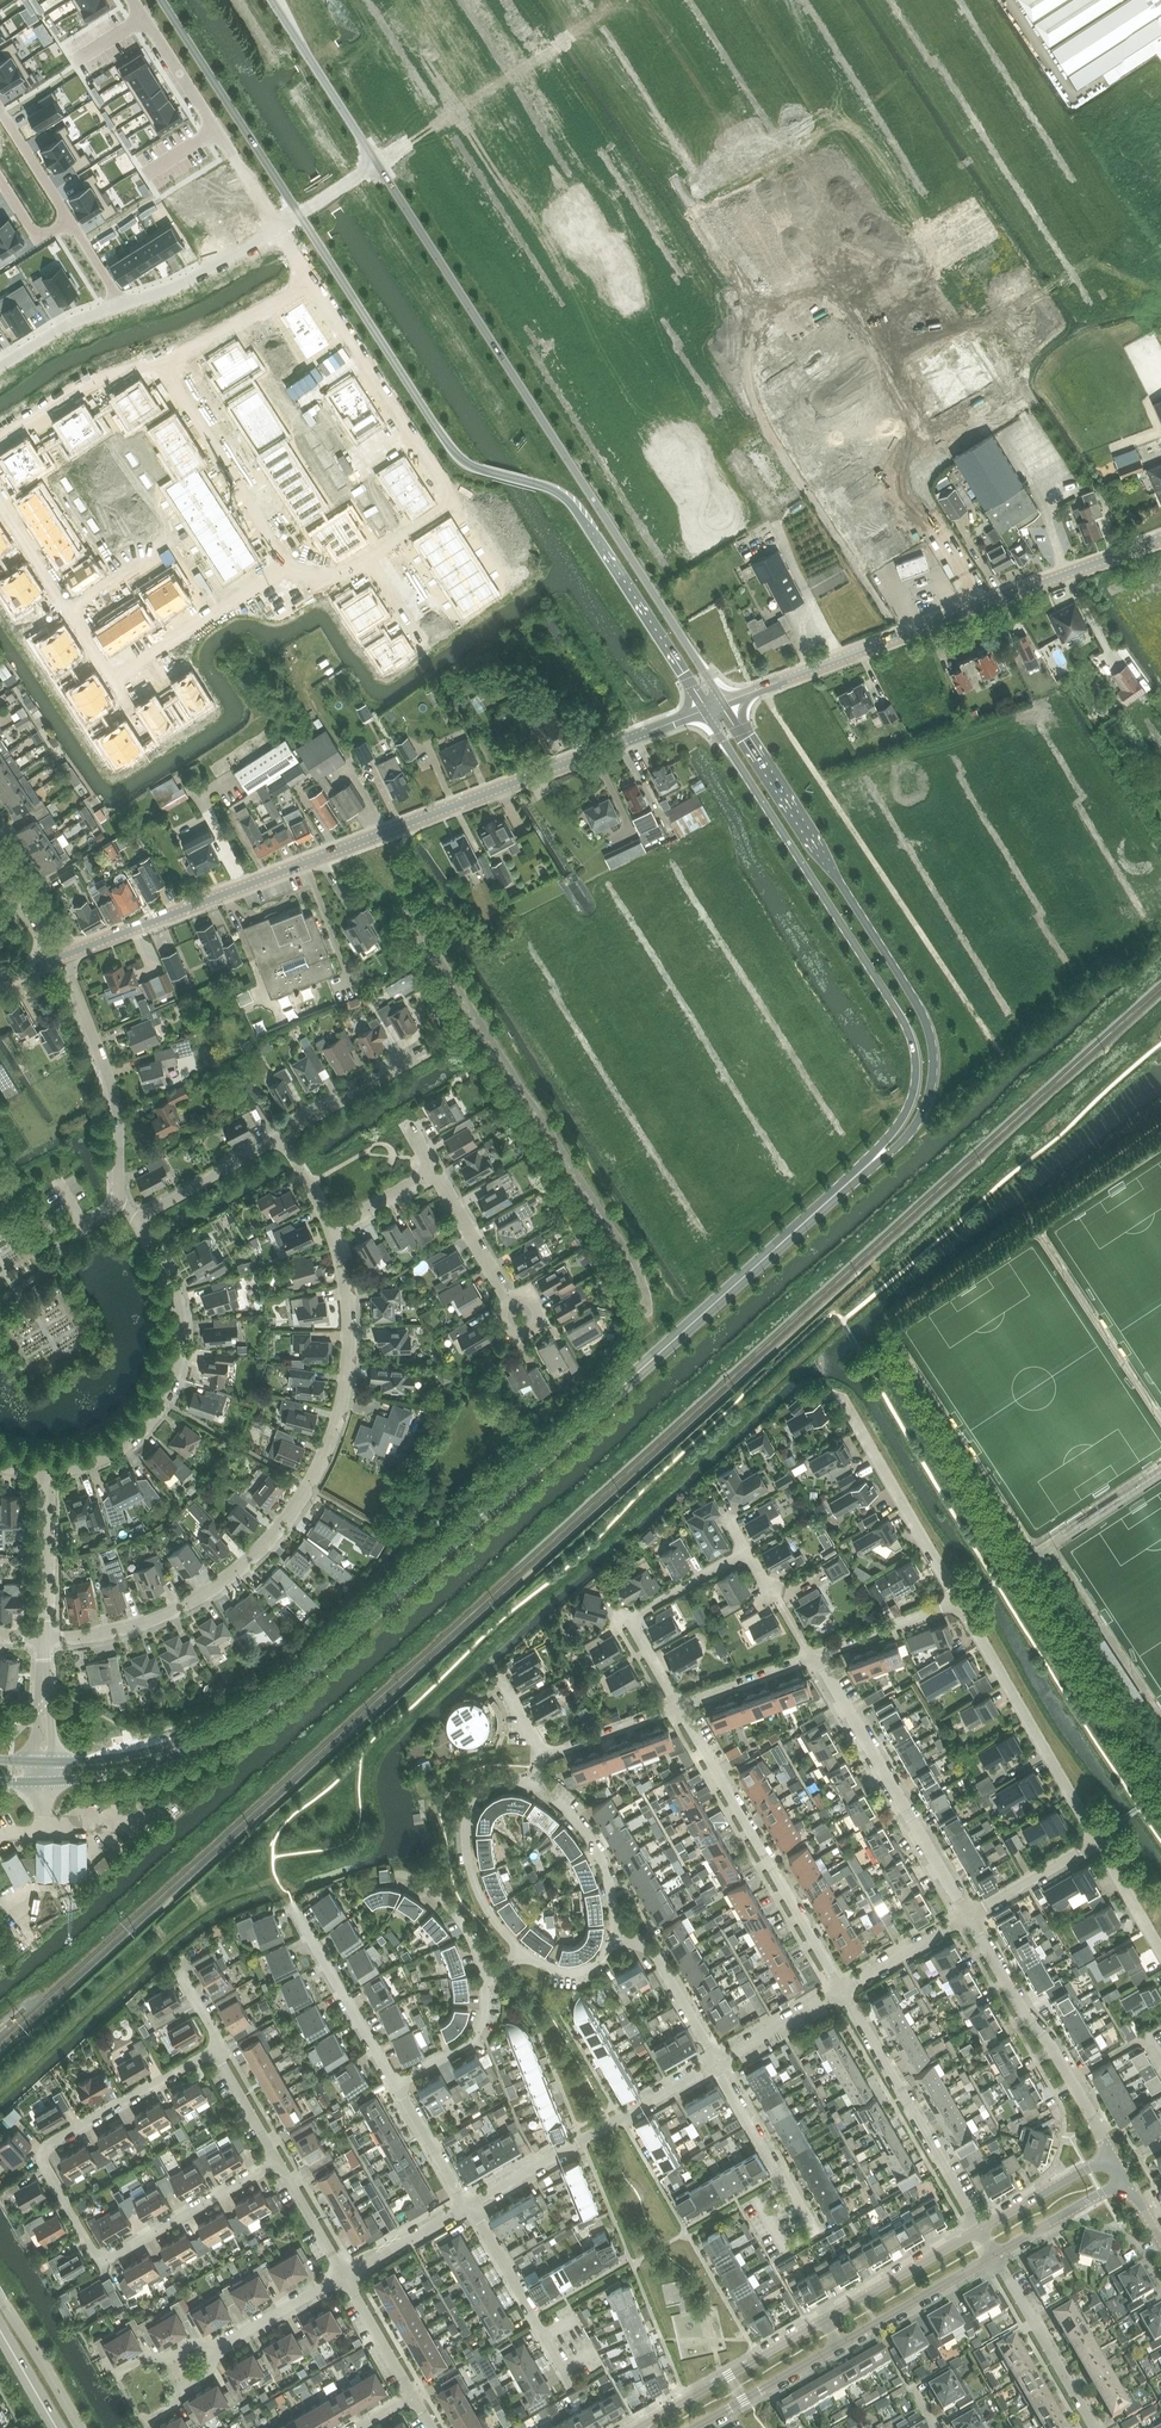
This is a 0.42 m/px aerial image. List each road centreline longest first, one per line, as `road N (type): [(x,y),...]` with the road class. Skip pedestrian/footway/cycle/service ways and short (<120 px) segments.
road 1 (tertiary): [(236,1723),(291,1687),(848,1182)]
road 2 (unclassified): [(61,957),(704,710)]
road 3 (tertiary): [(298,213),(462,460),(555,491),(577,508),(704,710)]
road 4 (tertiary): [(723,703),(378,164)]
road 5 (residential): [(44,1636),(126,1624),(192,1597),(258,1548),(306,1486),(332,1429),(346,1354),(345,1294),(327,1229)]
road 6 (tertiary): [(848,1182),(887,1155),(922,1116),(933,1046),(921,1011),(723,703)]
road 7 (tertiary): [(704,710),(908,1029),(917,1072),(911,1106),(848,1182)]
road 8 (residential): [(278,2161),(115,2254),(94,2251),(42,2157),(50,2142),(212,2049)]
road 9 (residential): [(646,1324),(637,1271),(404,907)]
road 10 (tertiary): [(723,703),(1160,539)]
road 11 (track): [(763,688),(998,1049)]
road 12 (residential): [(288,565),(120,669),(106,669),(0,506)]
road 13 (residential): [(313,283),(455,501),(363,560)]
road 14 (residential): [(843,1991),(680,1707)]
road 15 (track): [(981,605),(925,503),(908,404),(851,310)]
road 16 (residential): [(47,1472),(130,1436),(172,1374),(174,1302),(139,1222)]
road 17 (residential): [(968,1916),(816,1659)]
road 18 (residential): [(139,1222),(119,1194),(117,1098),(61,957)]
road 19 (residential): [(1113,2157),(968,1916)]
road 20 (residential): [(959,1603),(1099,1845)]
road 21 (residential): [(471,2204),(713,2064)]
road 22 (residential): [(980,2230),(843,1991)]
road 23 (residential): [(276,227),(133,0)]
road 24 (tertiary): [(161,0),(298,213)]
road 25 (residential): [(288,565),(157,363)]
road 26 (residential): [(839,1396),(959,1603)]
road 27 (residential): [(680,1707),(627,1621),(745,1552)]
road 28 (residential): [(523,1953),(486,1911),(467,1838),(477,1802),(493,1788),(536,1786)]
road 29 (tertiary): [(825,2321),(638,2427)]
road 30 (residential): [(396,2084),(293,1906)]
road 31 (tertiary): [(44,1781),(135,1770),(236,1723)]
road 32 (tertiary): [(236,1723),(117,1758),(44,1762)]
road 33 (tertiary): [(378,164),(272,0)]
road 34 (tertiary): [(838,2344),(994,2253)]
road 35 (residential): [(613,1940),(603,1864),(567,1812),(536,1786)]
road 36 (tertiary): [(980,2230),(825,2321)]
road 37 (residential): [(157,363),(313,283)]
road 38 (residential): [(0,432),(102,374),(157,363)]
road 39 (residential): [(276,227),(176,284),(122,304)]
road 40 (residential): [(279,1137),(427,1052)]
road 41 (residential): [(718,2061),(655,1954),(613,1940)]
road 42 (tertiary): [(693,2427),(838,2344)]
road 43 (residential): [(44,1636),(47,1472)]
road 44 (residential): [(139,1222),(279,1137)]
road 45 (residential): [(1093,2427),(1011,2286)]
road 46 (residential): [(509,1304),(430,1170)]
road 47 (residential): [(816,1659),(959,1603)]
road 48 (residential): [(212,2350),(344,2275)]
road 49 (tertiary): [(1113,2157),(980,2230)]
road 50 (tertiary): [(994,2253),(1126,2180)]
road 51 (residential): [(396,2084),(471,2039),(483,2019),(485,1980)]
road 52 (residential): [(968,1916),(1099,1845)]
road 53 (residential): [(843,1991),(968,1916)]
road 54 (residential): [(680,1707),(816,1659)]
road 55 (residential): [(718,2061),(843,1991)]
road 56 (residential): [(485,1980),(458,1919),(415,1879),(398,1875)]
road 57 (residential): [(467,2206),(396,2084)]
road 58 (residential): [(344,2275),(467,2206)]
road 59 (residential): [(548,1751),(680,1707)]
road 60 (residential): [(783,2184),(713,2064)]
road 61 (residential): [(412,2396),(344,2275)]
road 62 (residential): [(122,304),(65,324),(0,365)]
road 63 (residential): [(344,2275),(278,2161)]
road 64 (residential): [(0,111),(70,221)]
road 65 (residential): [(278,2161),(212,2049)]
road 66 (residential): [(816,1659),(745,1552)]
road 67 (residential): [(44,1762),(44,1636)]
road 68 (residential): [(531,2311),(471,2204)]
road 69 (residential): [(1099,1845),(1160,1951)]

